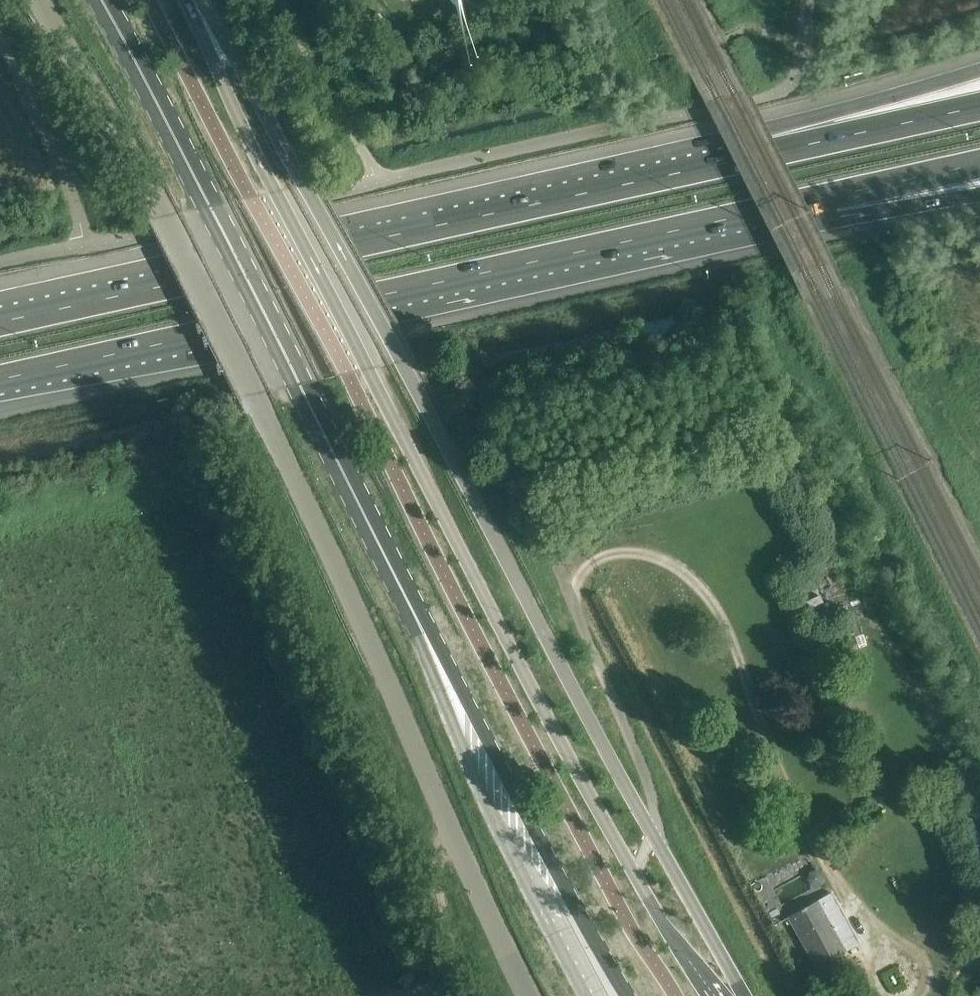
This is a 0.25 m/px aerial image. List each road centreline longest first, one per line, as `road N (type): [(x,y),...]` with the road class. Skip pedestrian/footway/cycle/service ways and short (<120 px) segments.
road 1 (unclassified): [(528,995),(250,393),(133,159),(39,0)]
road 2 (unclassified): [(736,995),(735,980),(253,89),(214,39)]
road 3 (unclassified): [(214,39),(219,73),(274,190),(526,678),(666,927),(723,995)]
road 4 (secondary): [(534,855),(102,0)]
road 5 (motorway): [(0,381),(822,200)]
road 6 (motorway): [(750,154),(0,321)]
road 7 (motorway): [(979,71),(750,154)]
road 8 (motorway): [(979,104),(750,154)]
road 9 (track): [(432,795),(418,814),(456,905),(458,933),(432,982),(416,991)]
road 10 (secondary): [(629,995),(570,896),(534,855)]
road 11 (motorway): [(822,200),(979,165)]
road 12 (motorway): [(822,200),(979,186)]
road 13 (secondary): [(534,855),(557,938),(587,995)]

